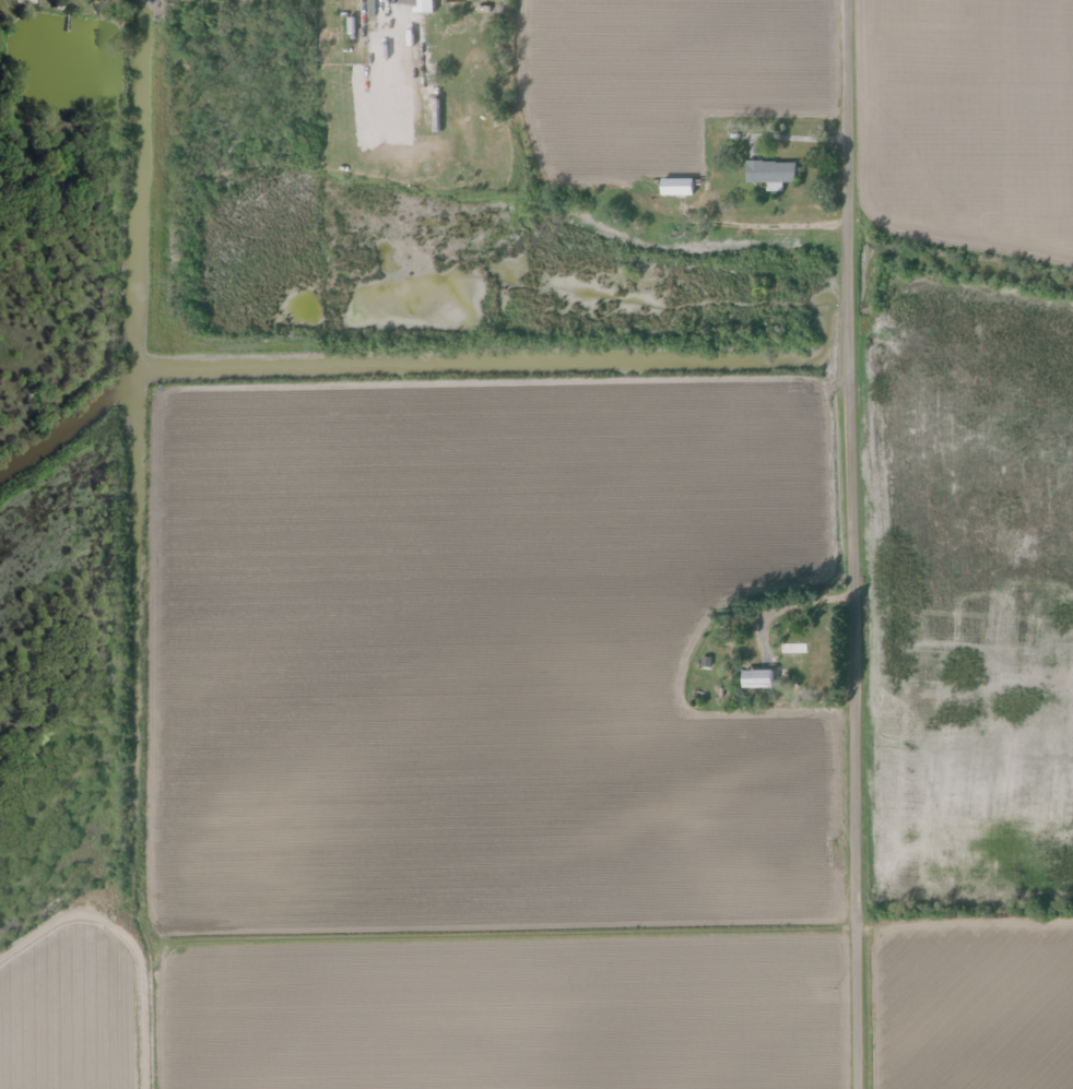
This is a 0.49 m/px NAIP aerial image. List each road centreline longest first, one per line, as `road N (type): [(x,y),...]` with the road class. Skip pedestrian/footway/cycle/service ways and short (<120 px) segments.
road 1 (residential): [(847,0),(844,334),(856,1088)]

